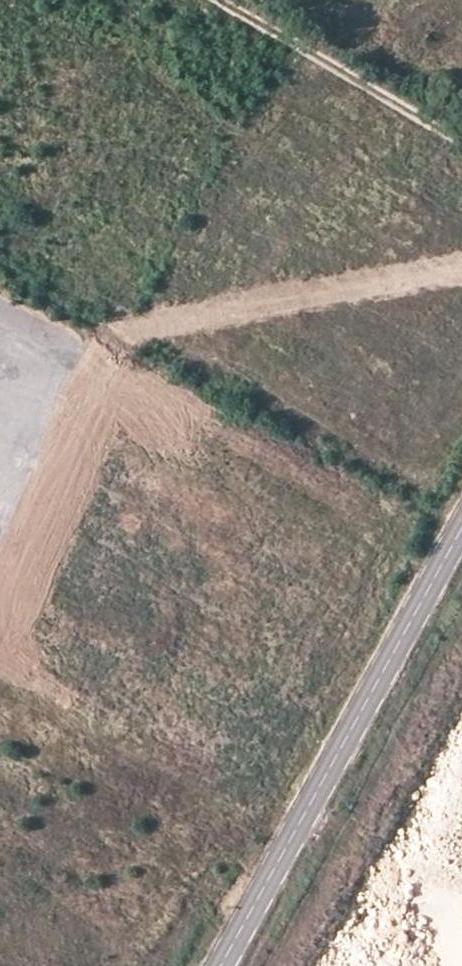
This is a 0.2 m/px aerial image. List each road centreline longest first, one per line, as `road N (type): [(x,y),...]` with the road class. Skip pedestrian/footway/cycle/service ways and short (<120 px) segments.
road 1 (primary): [(142,965),(164,869),(137,544),(171,426),(249,326),(439,192)]
road 2 (primary): [(0,473),(65,595),(101,866),(77,965)]
road 3 (tertiary): [(461,521),(220,965)]
road 4 (primary): [(439,192),(236,136),(15,0)]
road 5 (primary): [(0,255),(439,192)]

